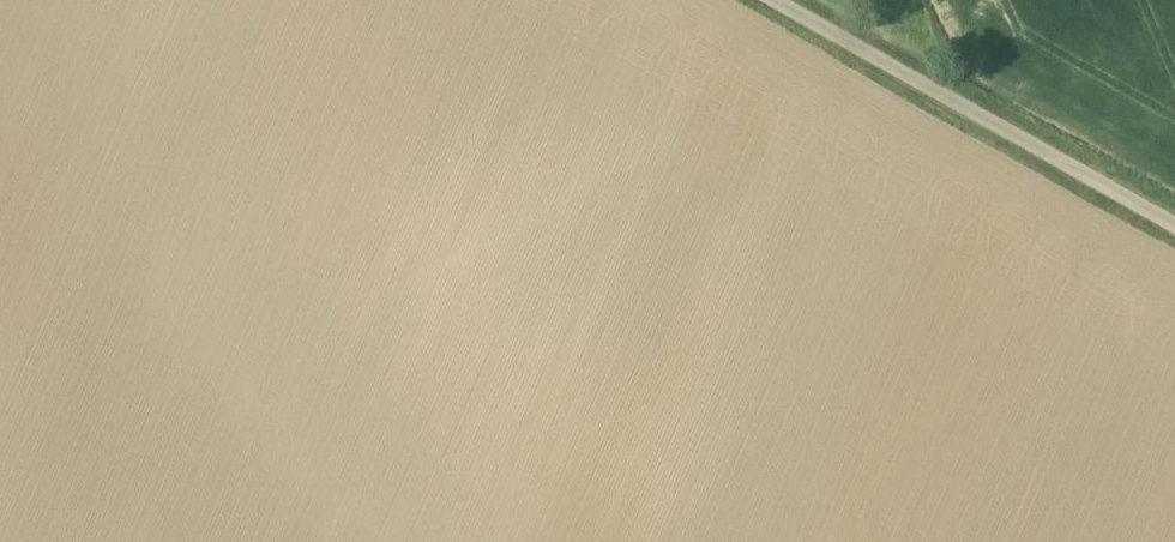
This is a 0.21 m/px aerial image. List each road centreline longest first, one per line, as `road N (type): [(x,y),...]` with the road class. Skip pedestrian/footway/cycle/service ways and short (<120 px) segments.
road 1 (unclassified): [(1174,217),(797,0)]

